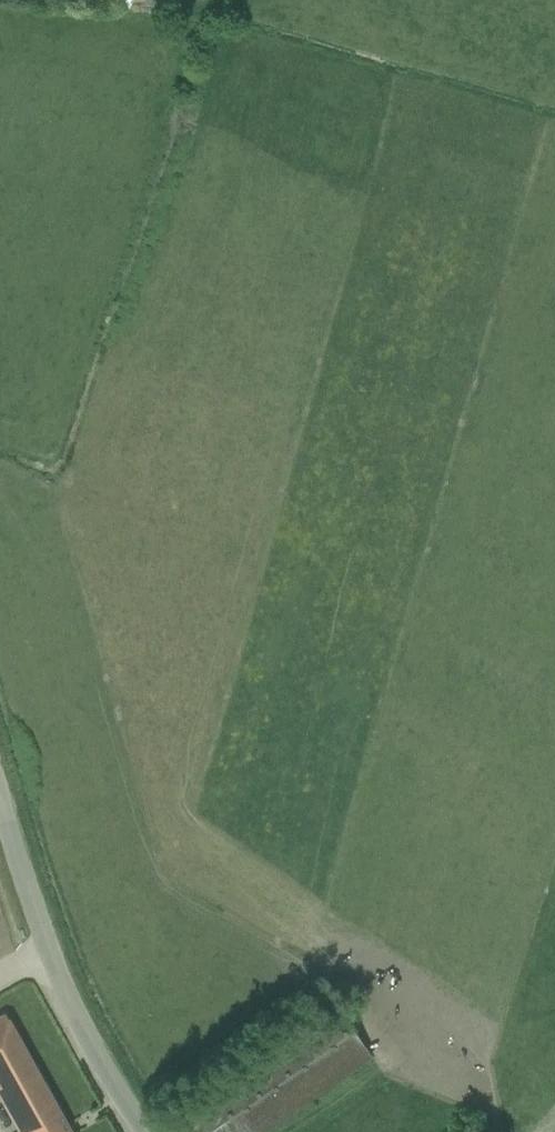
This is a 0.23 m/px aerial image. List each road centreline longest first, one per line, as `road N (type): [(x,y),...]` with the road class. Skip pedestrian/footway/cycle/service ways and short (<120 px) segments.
road 1 (unclassified): [(146,1131),(63,990),(0,800)]

